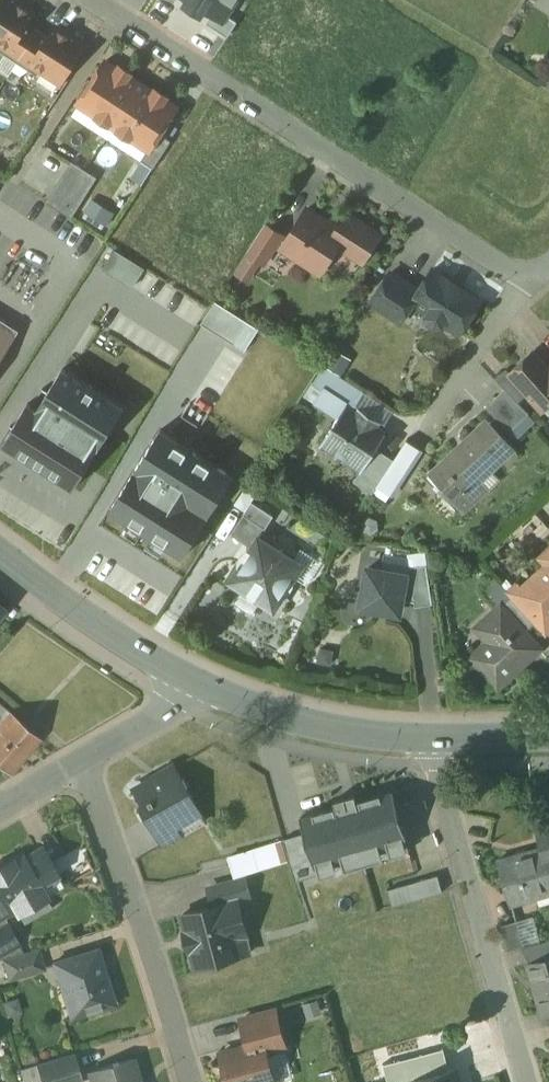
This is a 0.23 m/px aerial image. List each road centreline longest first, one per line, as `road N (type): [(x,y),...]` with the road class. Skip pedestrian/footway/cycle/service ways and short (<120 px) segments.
road 1 (residential): [(92,0),(525,287)]
road 2 (residential): [(430,742),(529,1081)]
road 3 (residential): [(184,1081),(84,760)]
road 4 (tertiary): [(196,686),(314,728),(430,742)]
road 5 (tertiary): [(0,559),(196,686)]
road 6 (residential): [(525,287),(436,416)]
road 7 (residential): [(84,760),(196,686)]

